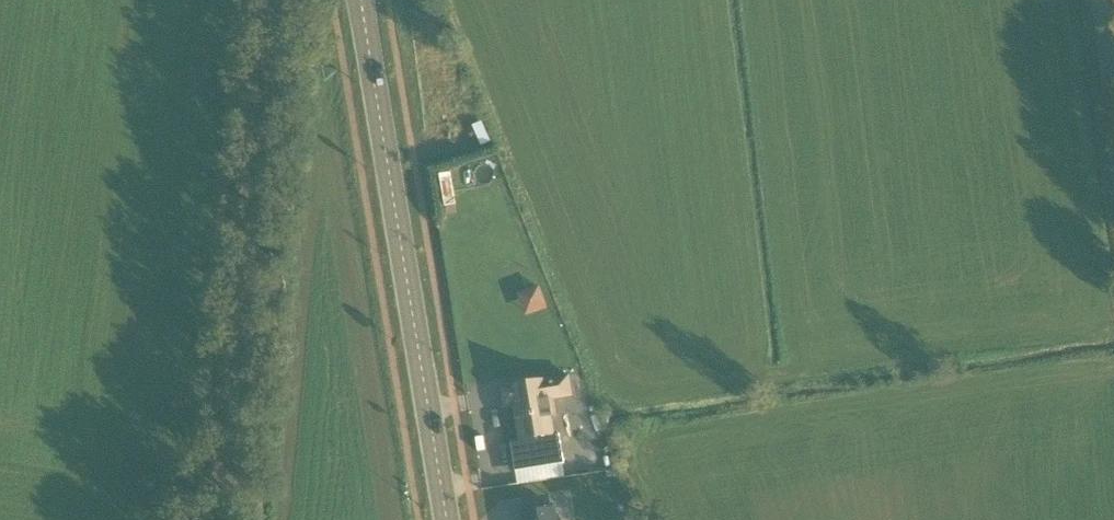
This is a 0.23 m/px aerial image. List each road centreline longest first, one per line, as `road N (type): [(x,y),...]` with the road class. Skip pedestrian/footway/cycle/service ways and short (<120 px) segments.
road 1 (secondary): [(360,0),(447,519)]
road 2 (unclassified): [(1100,0),(1113,148)]

